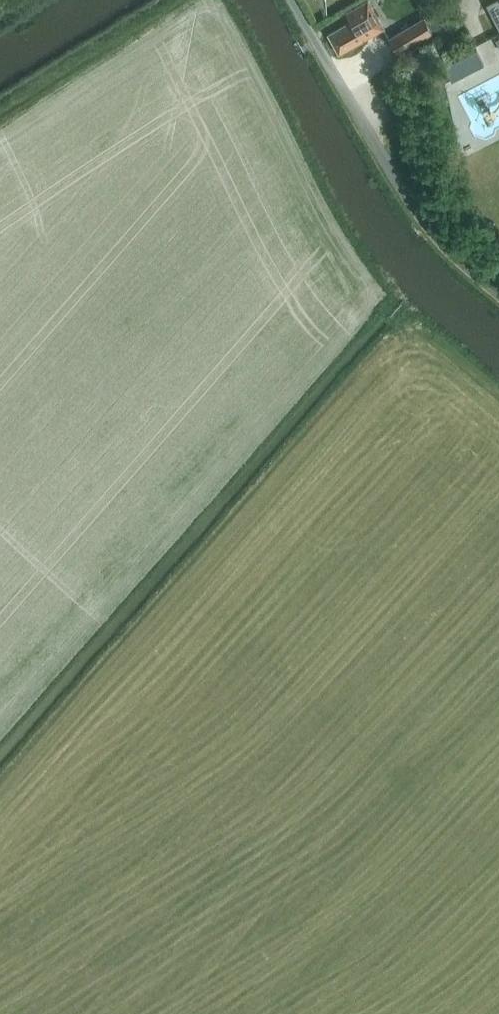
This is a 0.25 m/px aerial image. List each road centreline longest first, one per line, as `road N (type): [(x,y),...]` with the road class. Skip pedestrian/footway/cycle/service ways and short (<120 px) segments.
road 1 (unclassified): [(498,294),(444,247),(398,186),(293,0)]

